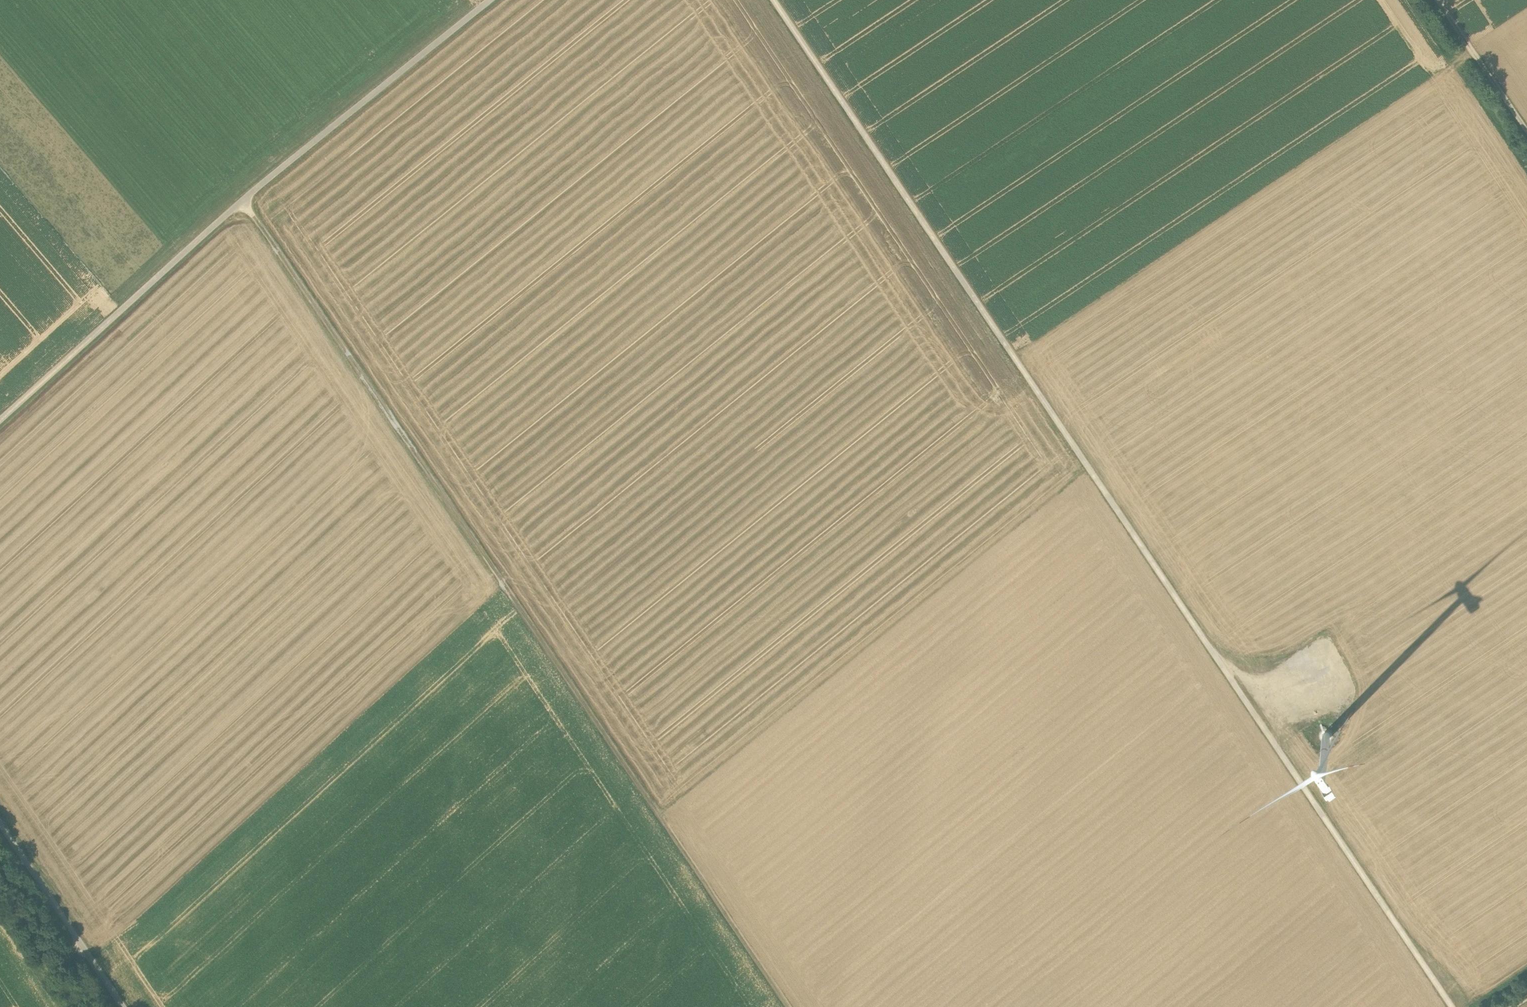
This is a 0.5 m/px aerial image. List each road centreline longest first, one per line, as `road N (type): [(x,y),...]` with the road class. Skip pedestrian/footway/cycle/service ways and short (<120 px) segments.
road 1 (track): [(1451,1006),(773,0)]
road 2 (track): [(240,197),(790,1006)]
road 3 (track): [(486,0),(205,225),(0,410)]
road 4 (track): [(0,817),(129,1006)]
road 5 (track): [(1431,0),(1526,140)]

